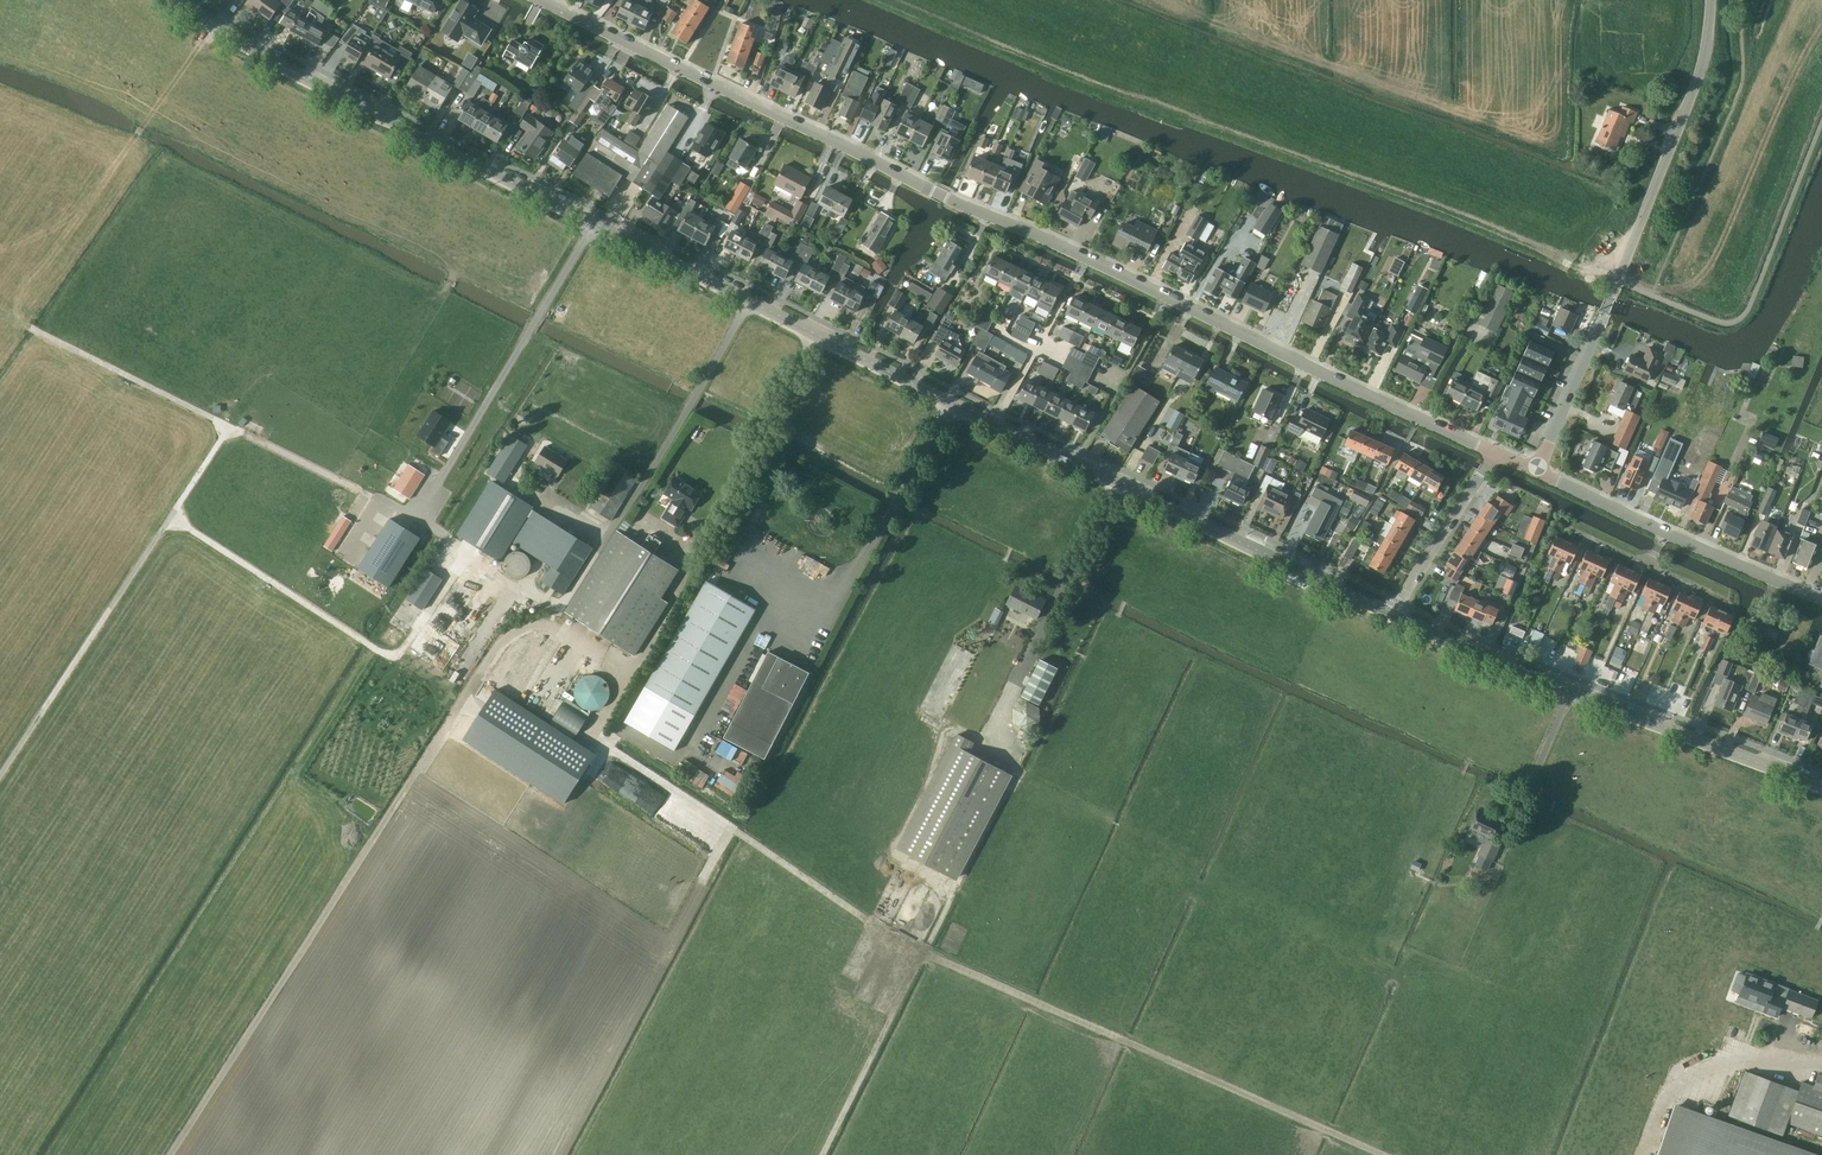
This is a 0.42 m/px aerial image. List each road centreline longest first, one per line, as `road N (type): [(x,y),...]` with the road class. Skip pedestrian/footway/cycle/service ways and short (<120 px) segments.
road 1 (tertiary): [(1398,611),(816,336),(356,101),(181,0)]
road 2 (tertiary): [(1496,450),(538,0)]
road 3 (track): [(169,1154),(534,593),(564,605),(750,302)]
road 4 (track): [(823,1154),(1021,770),(1316,922),(1531,998)]
road 5 (track): [(883,0),(1558,260),(1588,270),(1623,267)]
road 6 (track): [(0,312),(232,426),(0,777)]
road 7 (unclassified): [(1538,469),(1703,74),(1710,0)]
road 8 (tertiary): [(1821,784),(1398,611)]
road 9 (track): [(232,426),(463,546),(534,593)]
road 10 (track): [(1021,770),(992,733),(1120,484)]
road 11 (tertiary): [(1821,596),(1538,469)]
road 12 (track): [(232,426),(248,403),(425,311),(466,251)]
road 13 (track): [(0,342),(160,107)]
road 14 (track): [(1217,874),(1307,671)]
road 15 (track): [(1505,833),(1574,685)]
road 16 (unclassified): [(1398,611),(1483,472)]

